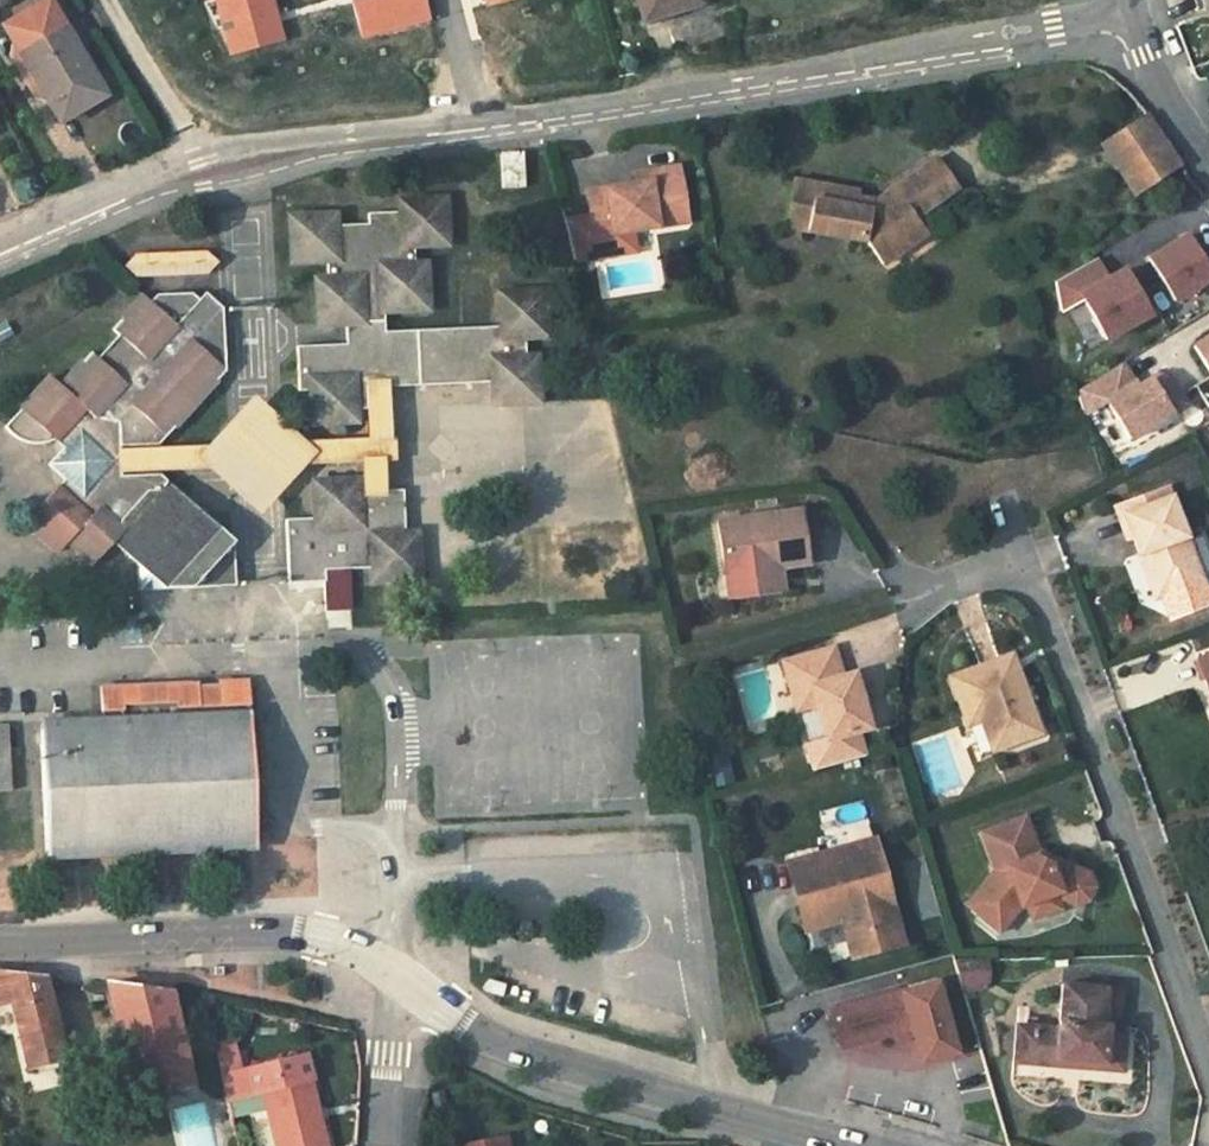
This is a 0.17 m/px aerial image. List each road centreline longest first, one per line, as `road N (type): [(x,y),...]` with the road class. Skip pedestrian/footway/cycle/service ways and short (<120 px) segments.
road 1 (residential): [(1130,13),(482,120)]
road 2 (residential): [(920,590),(991,564),(1018,570),(1041,599),(1208,1069)]
road 3 (residential): [(482,120),(200,153),(0,242)]
road 4 (tertiary): [(395,973),(512,1051),(849,1145)]
road 5 (tertiary): [(0,939),(292,931),(345,944),(395,973)]
road 6 (track): [(205,186),(200,153),(109,0)]
road 7 (residential): [(395,973),(378,1145)]
road 8 (unclassified): [(1208,155),(1130,13)]
road 9 (residential): [(482,120),(450,0)]

